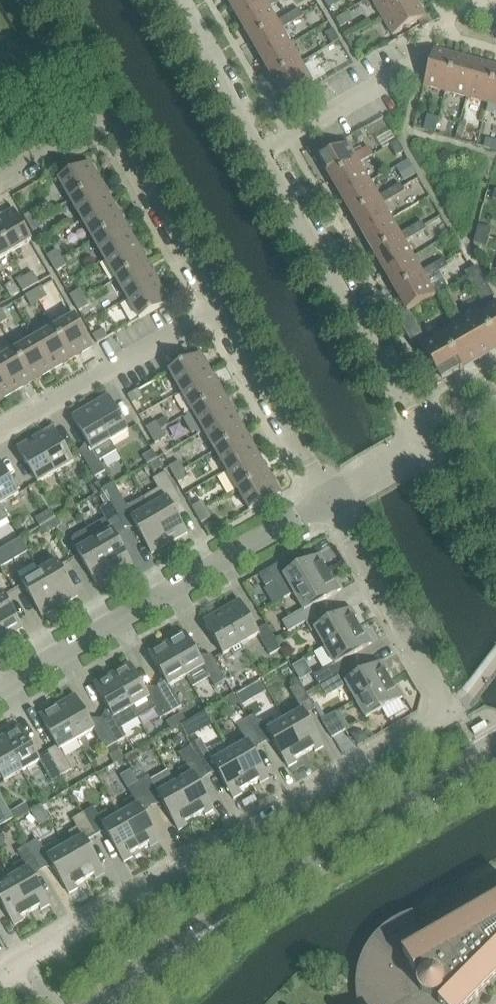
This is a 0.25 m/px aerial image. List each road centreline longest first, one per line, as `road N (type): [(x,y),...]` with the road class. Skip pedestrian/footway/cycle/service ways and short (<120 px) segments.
road 1 (residential): [(0,982),(441,723),(448,712),(329,497)]
road 2 (residential): [(426,449),(172,0)]
road 3 (residential): [(329,497),(0,690)]
road 4 (tertiary): [(183,946),(495,760)]
road 5 (residential): [(221,305),(116,127),(90,125),(0,176)]
road 6 (residential): [(0,433),(221,305)]
road 7 (residential): [(329,497),(221,305)]
road 8 (residential): [(495,555),(426,449)]

